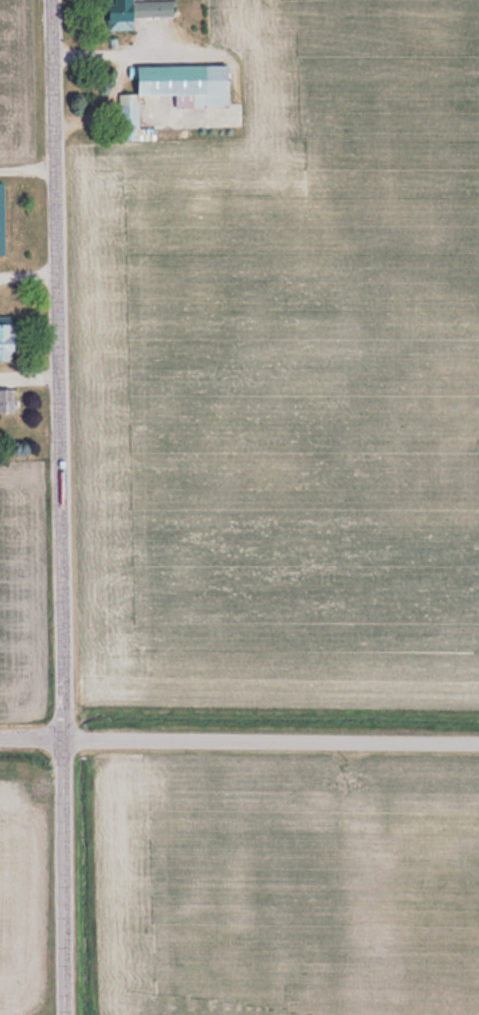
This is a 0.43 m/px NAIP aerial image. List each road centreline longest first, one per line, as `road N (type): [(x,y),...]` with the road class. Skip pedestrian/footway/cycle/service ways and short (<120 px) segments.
road 1 (tertiary): [(67,1014),(54,0)]
road 2 (residential): [(84,744),(478,748)]

